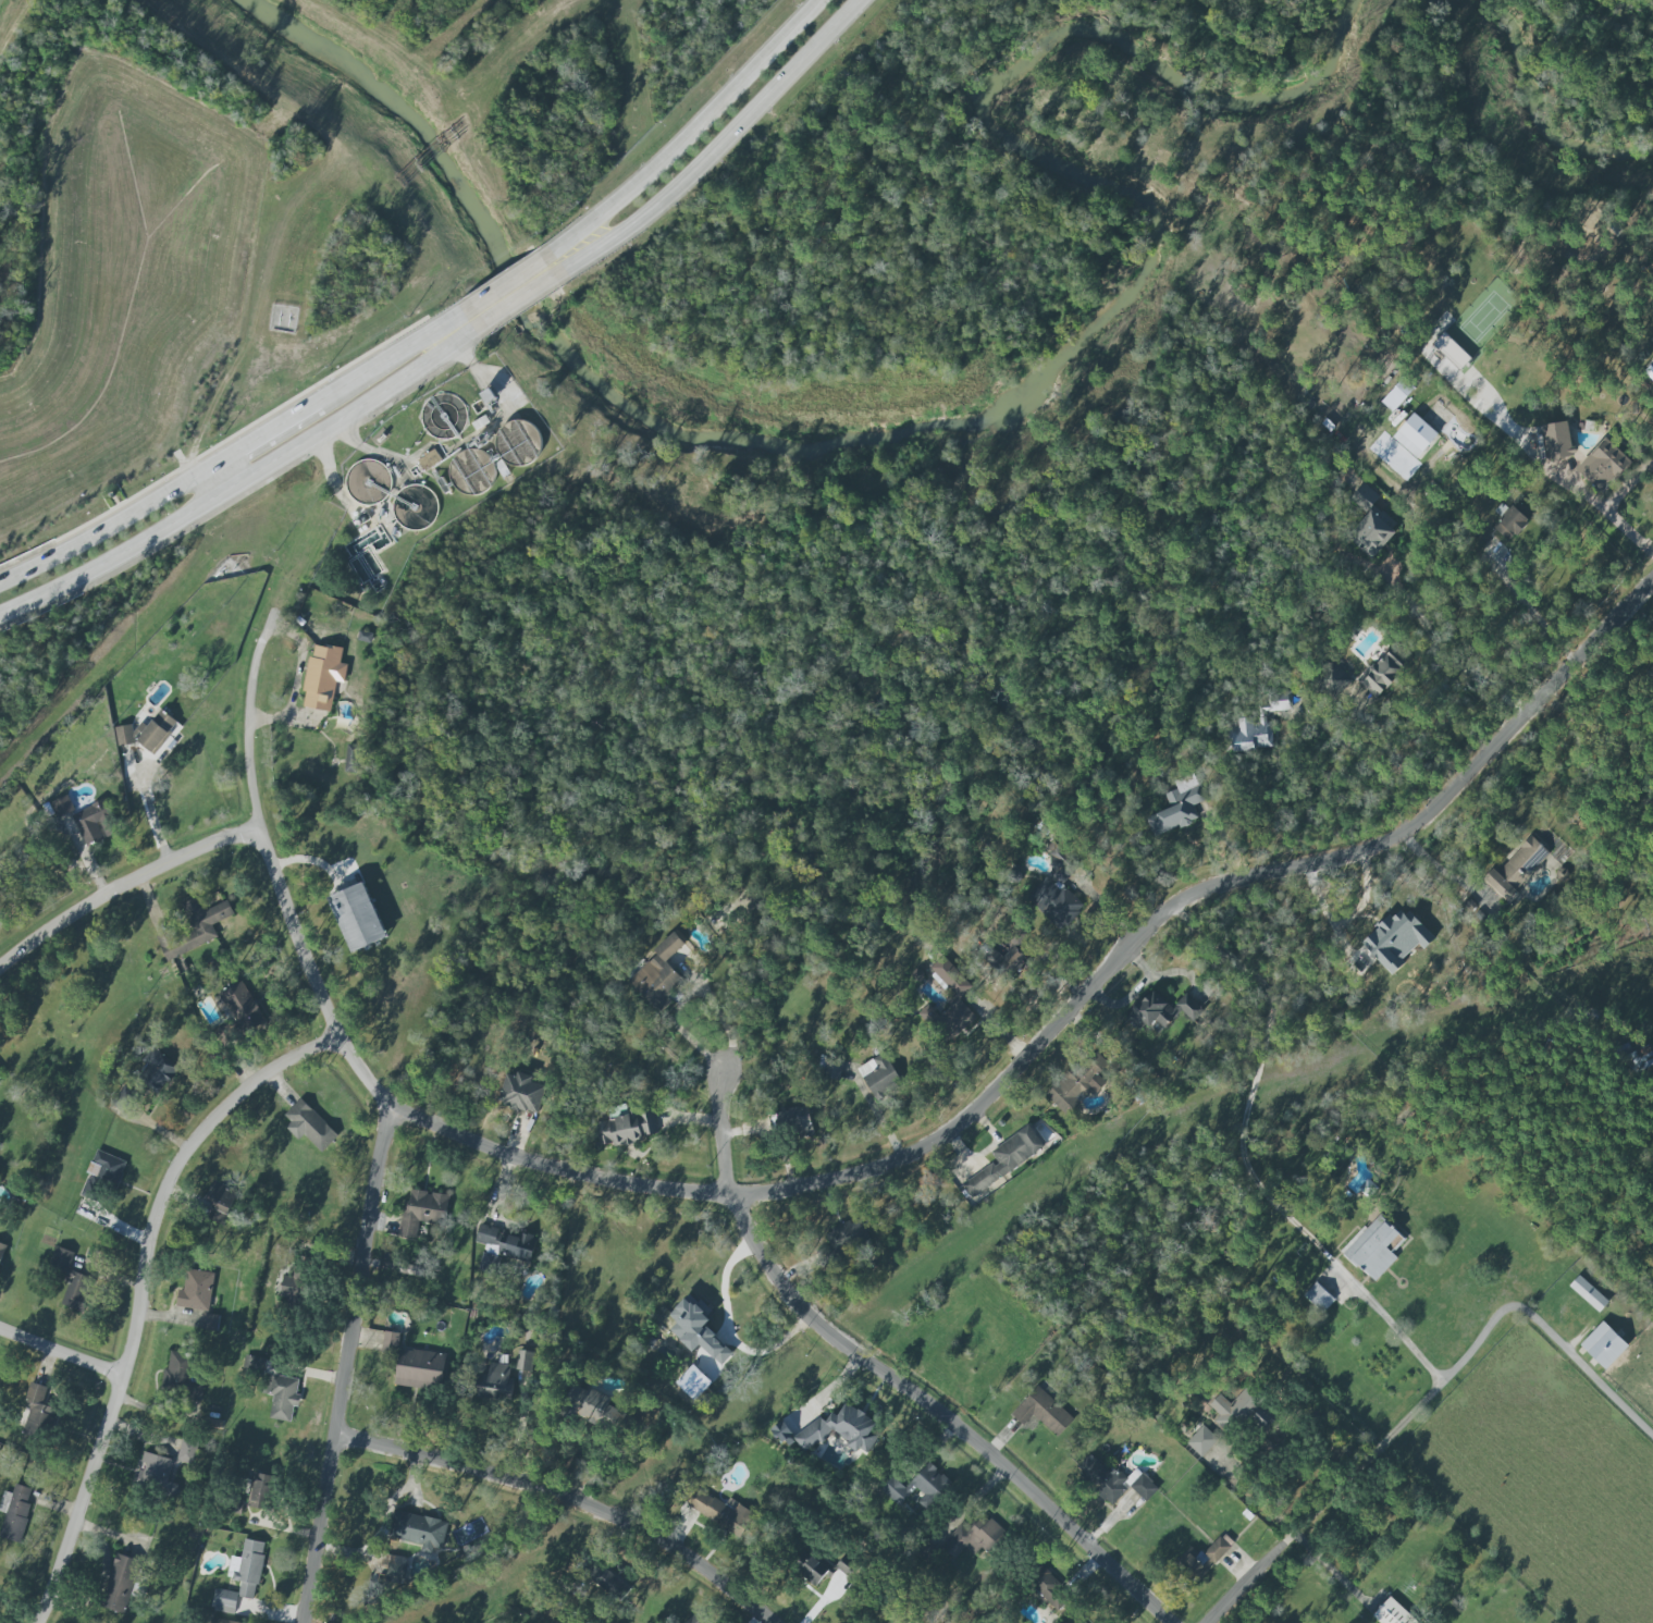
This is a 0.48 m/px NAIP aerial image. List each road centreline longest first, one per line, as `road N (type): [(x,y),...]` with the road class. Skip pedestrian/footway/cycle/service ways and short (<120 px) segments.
road 1 (residential): [(277,605),(249,705),(259,827),(319,986),(372,1090),(495,1153),(559,1172),(729,1193),(873,1173),(923,1148),(972,1116),(1158,918),(1200,890),(1332,862),(1410,826),(1652,577)]
road 2 (residential): [(719,1070),(729,1193),(795,1301),(843,1345),(987,1449),(1169,1622)]
road 3 (residential): [(45,1622),(135,1348),(146,1261),(168,1182),(188,1148),(248,1089),(342,1037)]
road 4 (secondary): [(0,620),(183,524),(473,330)]
road 5 (residential): [(392,1106),(369,1203),(305,1622)]
road 6 (residential): [(773,1622),(702,1565),(605,1510),(423,1453),(332,1436)]
road 7 (residential): [(1514,1307),(1210,1622)]
road 8 (secondary): [(564,270),(676,187),(858,0)]
road 9 (secondary): [(816,0),(655,170),(551,254)]
road 10 (residential): [(0,968),(107,893),(259,827)]
road 11 (secondary): [(210,471),(0,583)]
road 12 (residential): [(1514,1307),(1540,1321),(1652,1435)]
road 13 (secondary): [(462,313),(318,405)]
road 14 (residential): [(125,1378),(0,1329)]
road 15 (secondary): [(318,405),(210,471)]

